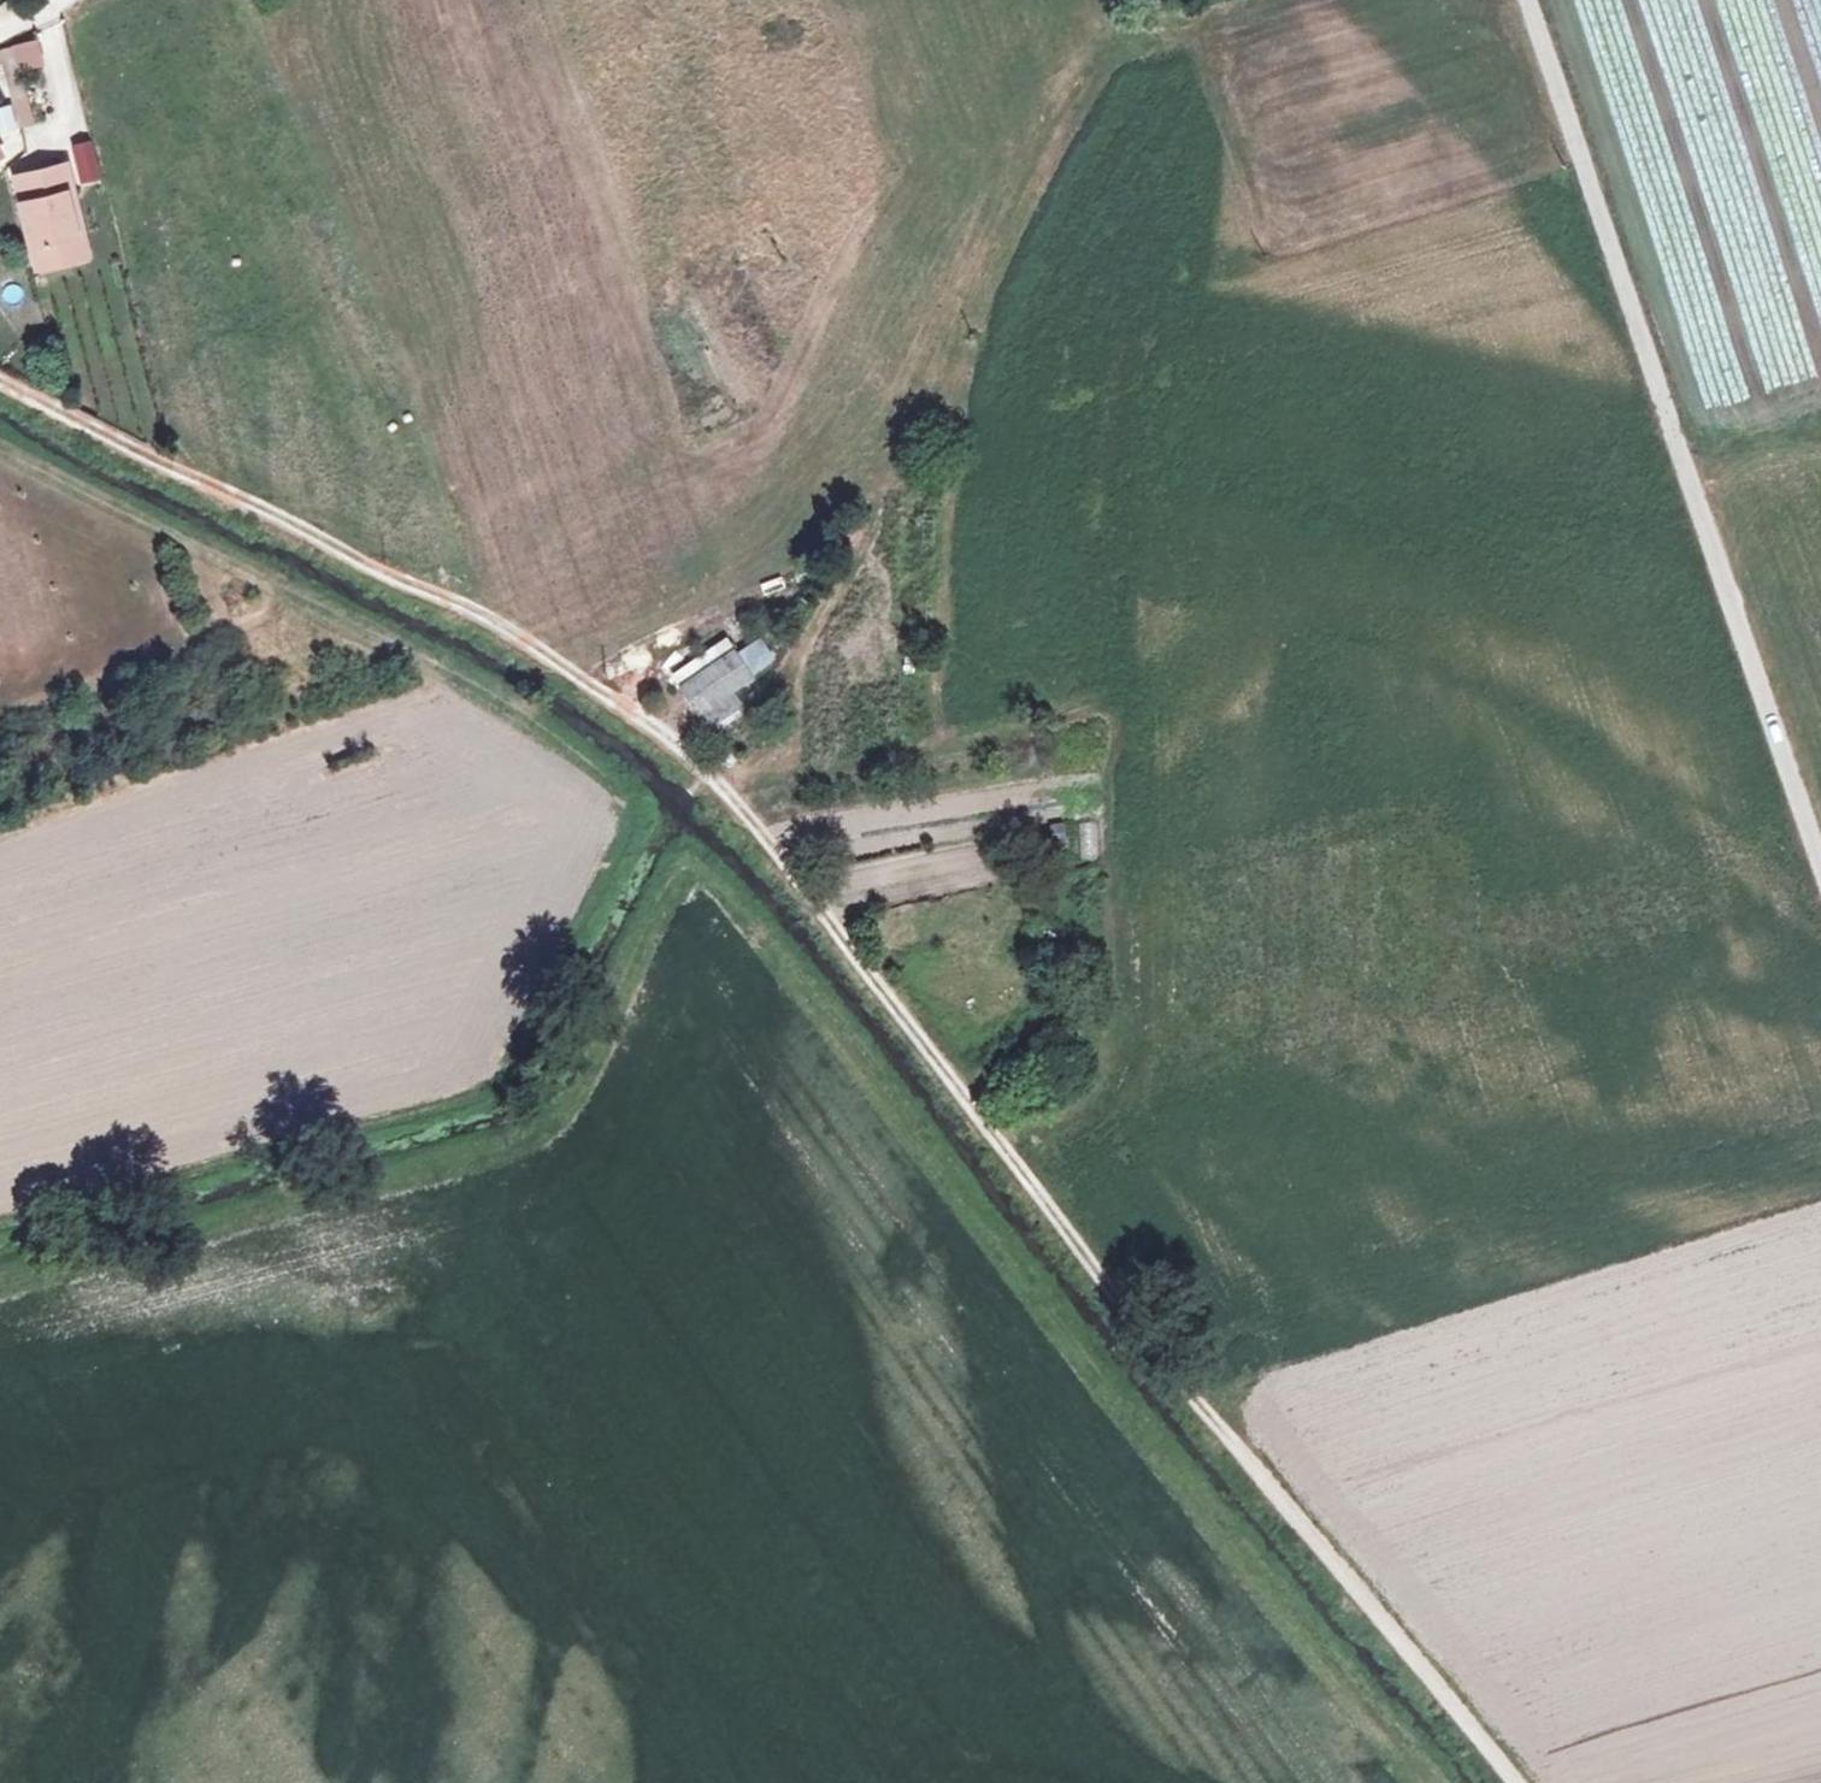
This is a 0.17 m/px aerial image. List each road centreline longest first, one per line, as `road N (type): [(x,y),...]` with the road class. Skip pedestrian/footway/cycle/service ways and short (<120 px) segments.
road 1 (track): [(0,385),(364,566),(493,621),(712,770),(1511,1782)]
road 2 (track): [(1525,0),(1820,882)]

